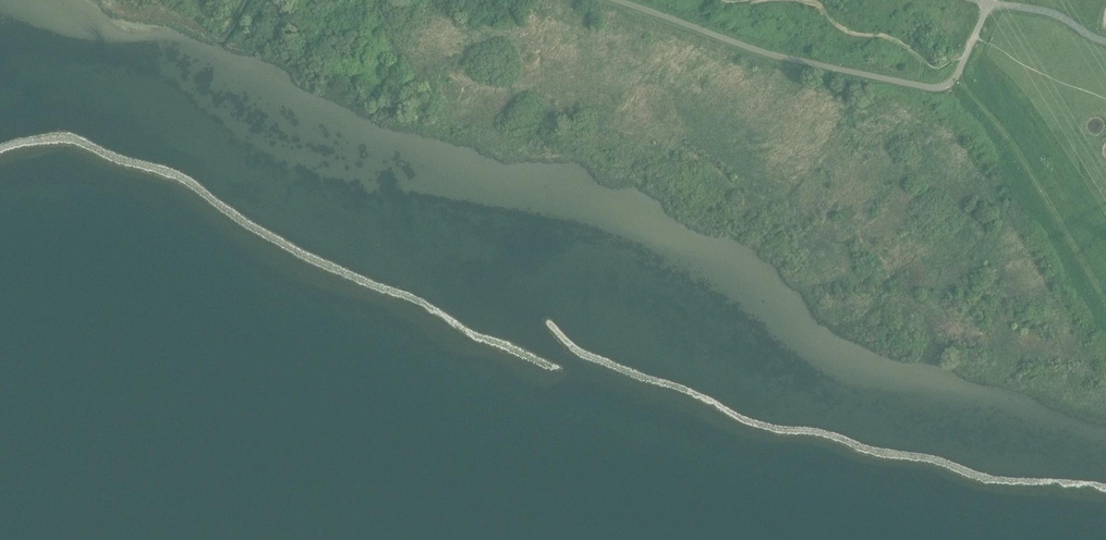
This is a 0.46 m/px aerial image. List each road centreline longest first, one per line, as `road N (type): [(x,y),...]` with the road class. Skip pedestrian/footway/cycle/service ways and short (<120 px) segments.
road 1 (track): [(948,85),(986,113),(1010,146),(1105,304)]

